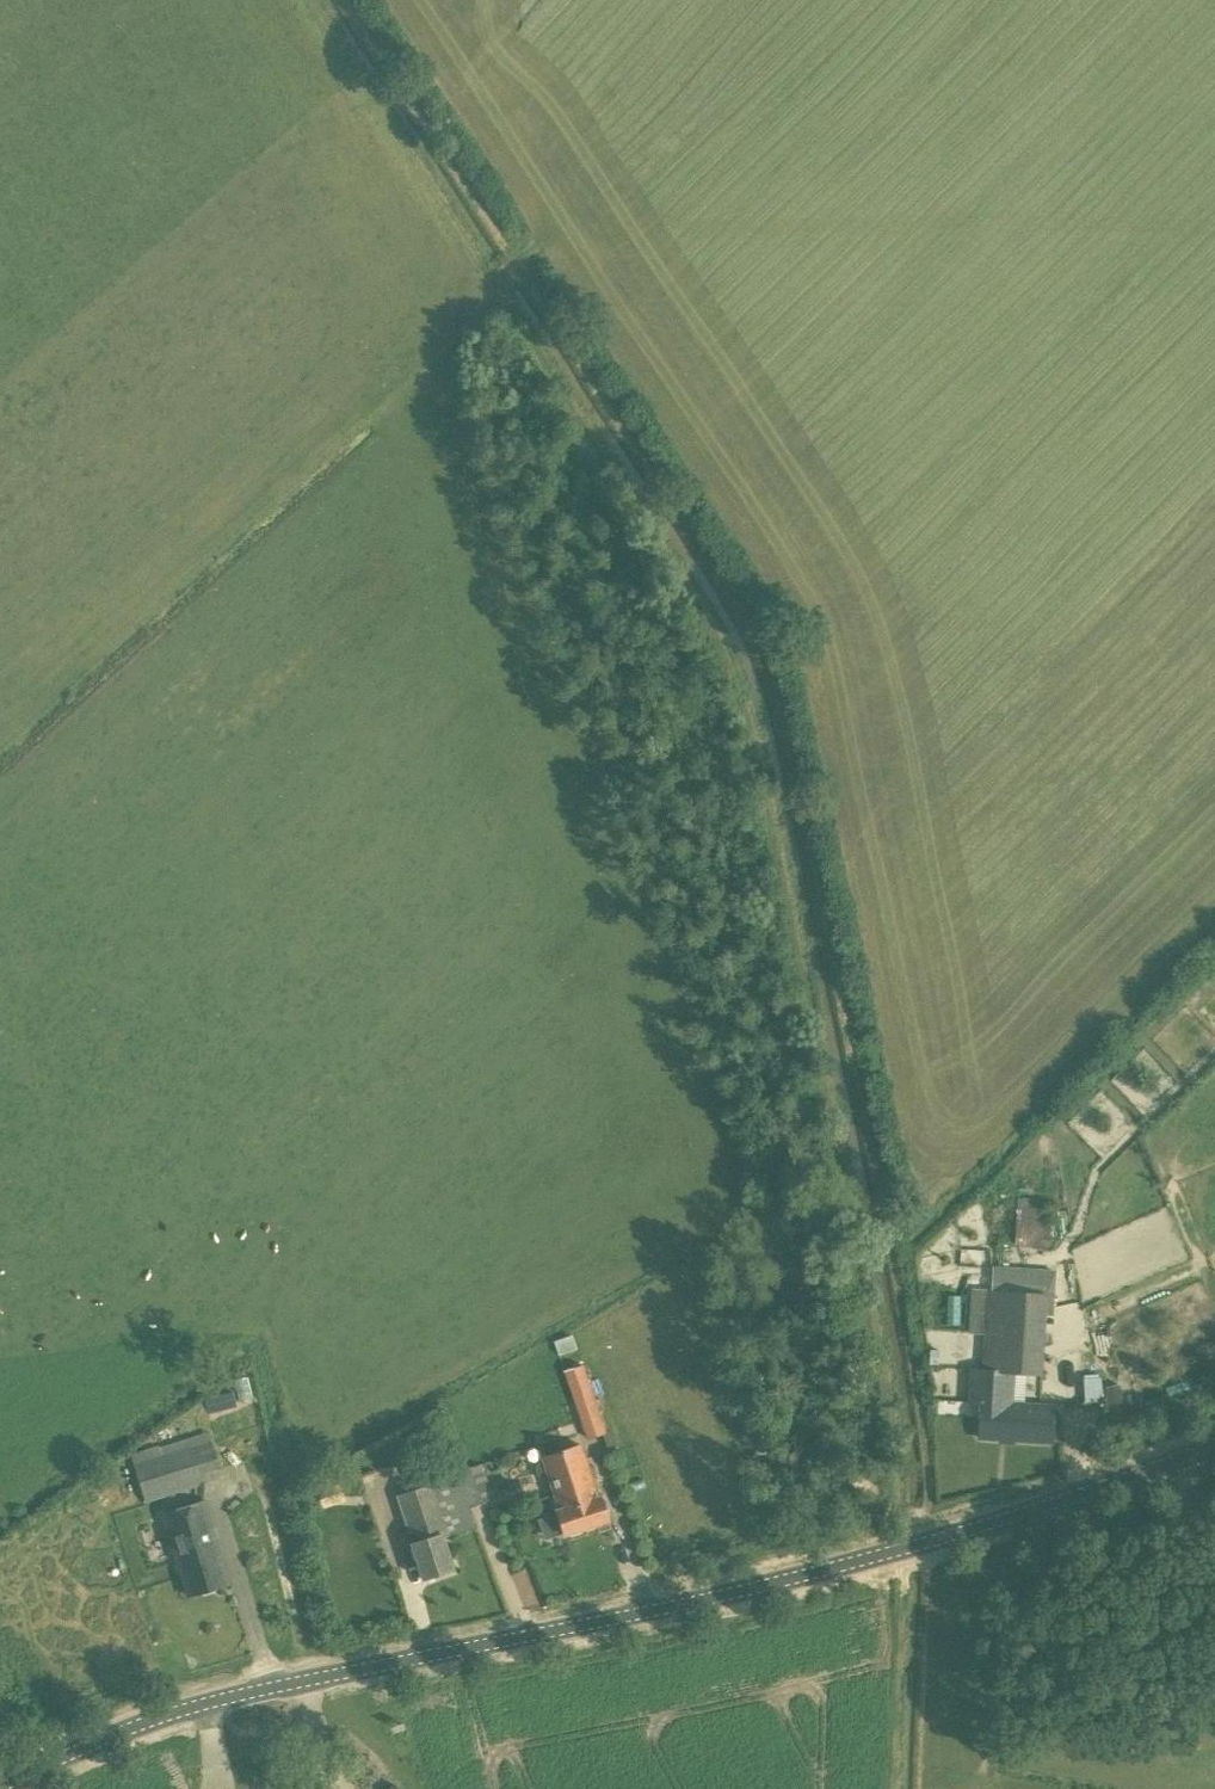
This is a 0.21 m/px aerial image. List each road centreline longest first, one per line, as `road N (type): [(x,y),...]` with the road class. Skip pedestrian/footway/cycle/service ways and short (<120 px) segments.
road 1 (tertiary): [(0,1788),(207,1701),(728,1594),(931,1540),(1180,1459)]

